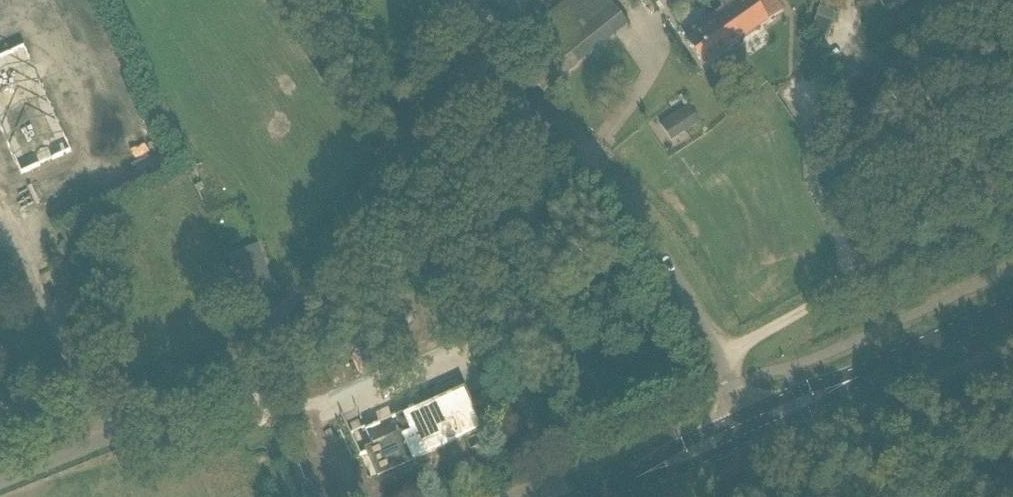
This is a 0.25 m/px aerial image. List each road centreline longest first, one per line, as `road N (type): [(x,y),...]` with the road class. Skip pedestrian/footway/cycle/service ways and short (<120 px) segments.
road 1 (unclassified): [(0,480),(122,433),(211,381),(300,297),(484,72)]
road 2 (unclassified): [(742,416),(693,306),(631,212),(484,72)]
road 3 (track): [(718,361),(853,285),(862,261),(833,170),(854,95)]
road 4 (tertiary): [(858,380),(1012,310)]
road 5 (tertiary): [(742,416),(661,456),(634,481)]
road 6 (tertiary): [(634,481),(751,437)]
road 7 (tertiary): [(858,380),(798,390),(742,416)]
road 8 (tertiary): [(751,437),(858,380)]

